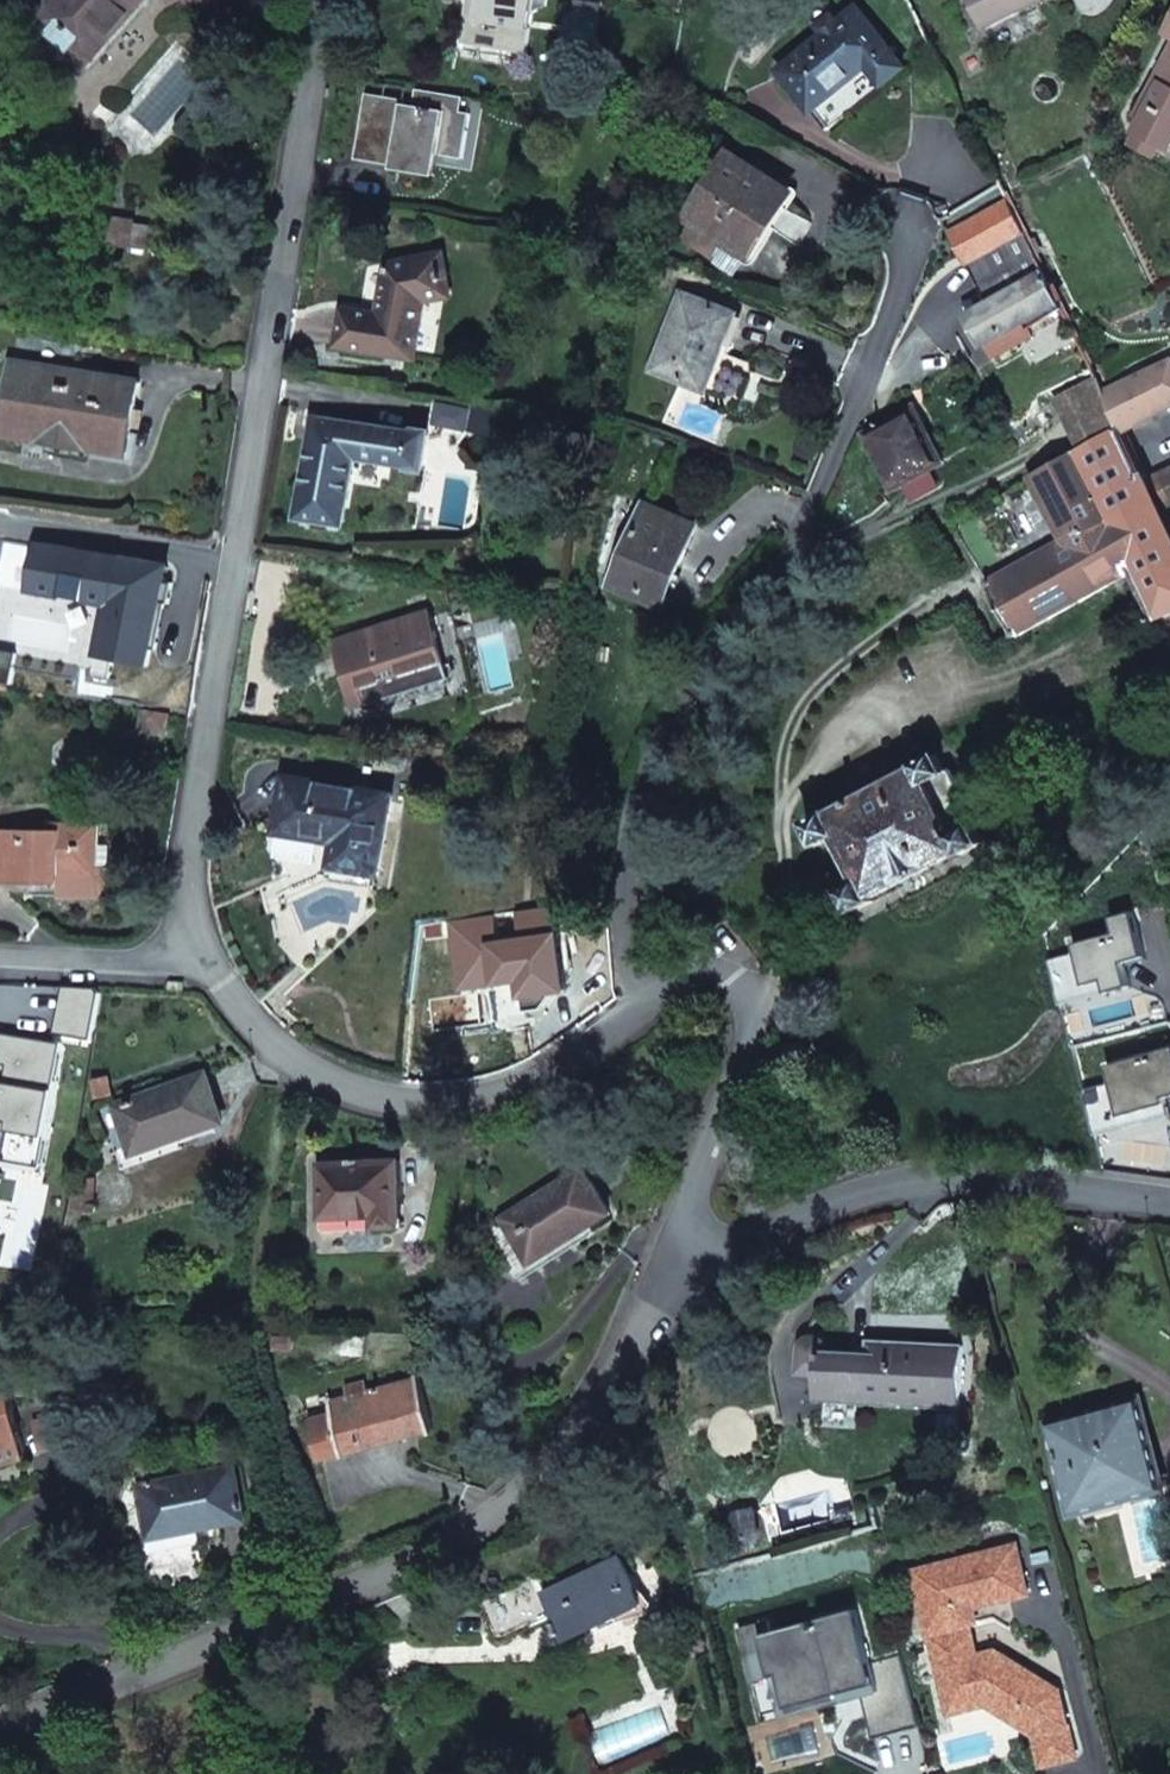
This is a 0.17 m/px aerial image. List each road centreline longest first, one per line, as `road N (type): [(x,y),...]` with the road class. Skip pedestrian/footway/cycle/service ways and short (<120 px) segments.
road 1 (residential): [(325,0),(179,927),(210,965)]
road 2 (residential): [(922,234),(802,530),(746,621),(673,714),(628,832),(624,919),(649,1002)]
road 3 (residential): [(0,1729),(432,1559),(532,1482),(686,1290)]
road 4 (residential): [(210,965),(296,1066),(388,1103),(481,1099),(592,1043),(649,1002)]
road 5 (residential): [(686,1290),(757,1235),(870,1190),(979,1175),(1169,1200)]
road 6 (residential): [(649,1002),(681,979),(726,976),(757,999),(750,1046),(679,1241),(686,1290)]
road 7 (residential): [(0,959),(210,965)]

